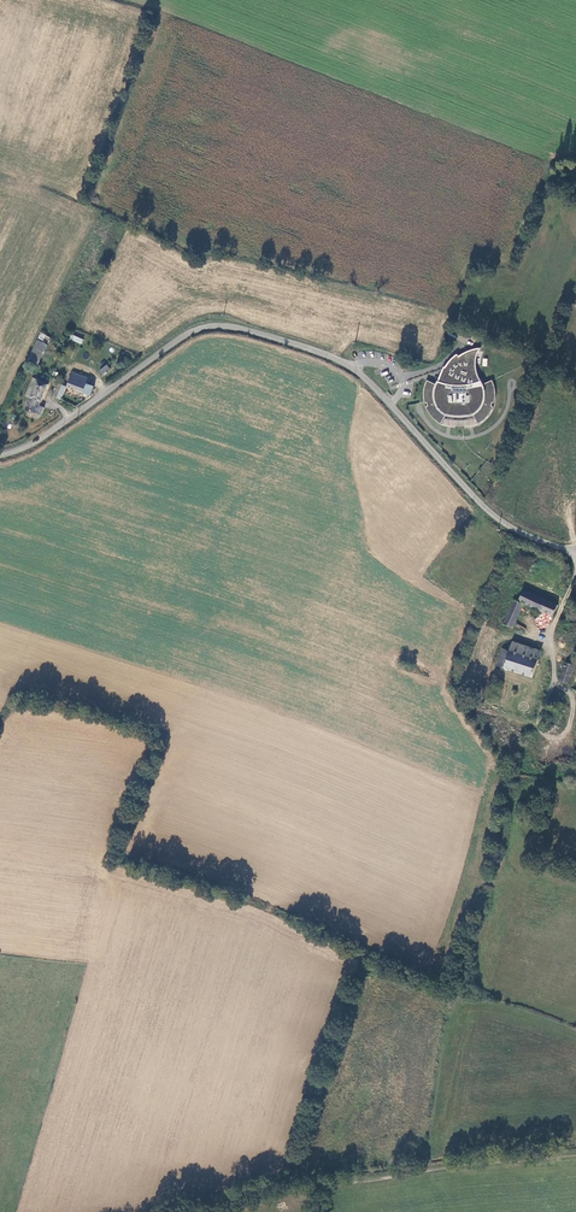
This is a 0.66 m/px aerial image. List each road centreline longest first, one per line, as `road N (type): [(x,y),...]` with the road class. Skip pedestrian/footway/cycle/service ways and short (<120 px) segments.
road 1 (unclassified): [(0,455),(44,437),(192,330),(240,328),(352,367),(486,509),(575,552)]
road 2 (unclassified): [(0,672),(178,670),(415,727),(427,749),(385,929),(387,966)]
road 3 (unclassified): [(284,1211),(393,1111),(408,1038),(387,966)]
road 4 (unclassified): [(387,966),(390,1053),(380,1095),(275,1211)]
road 5 (track): [(575,1153),(340,1185)]

